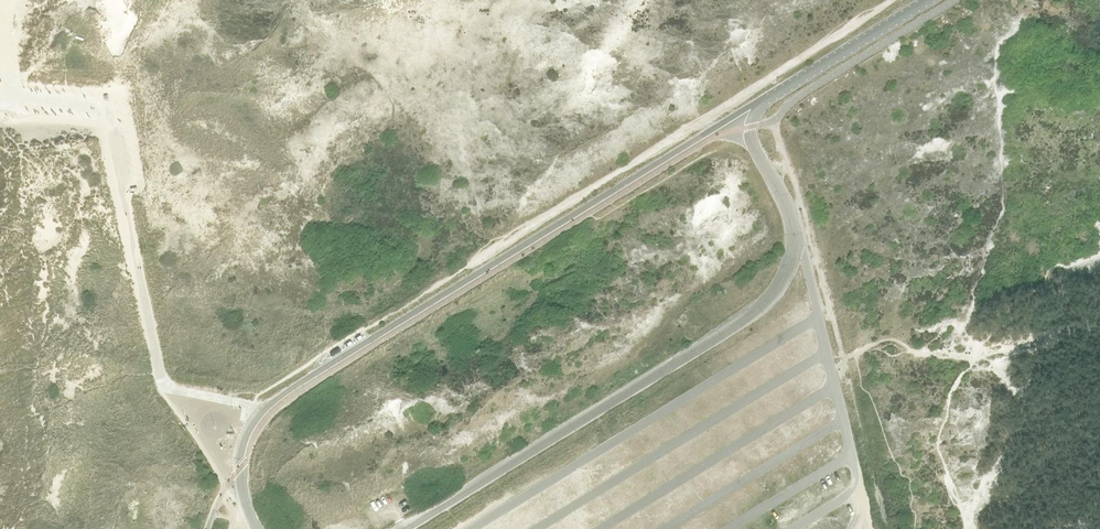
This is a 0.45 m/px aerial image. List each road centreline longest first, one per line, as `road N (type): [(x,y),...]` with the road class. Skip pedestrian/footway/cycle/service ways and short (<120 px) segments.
road 1 (tertiary): [(764,101),(267,406),(247,430),(239,461),(259,528)]
road 2 (tertiary): [(404,528),(769,301),(789,263),(794,232),(751,139),(760,107)]
road 3 (tertiary): [(764,101),(930,0)]

